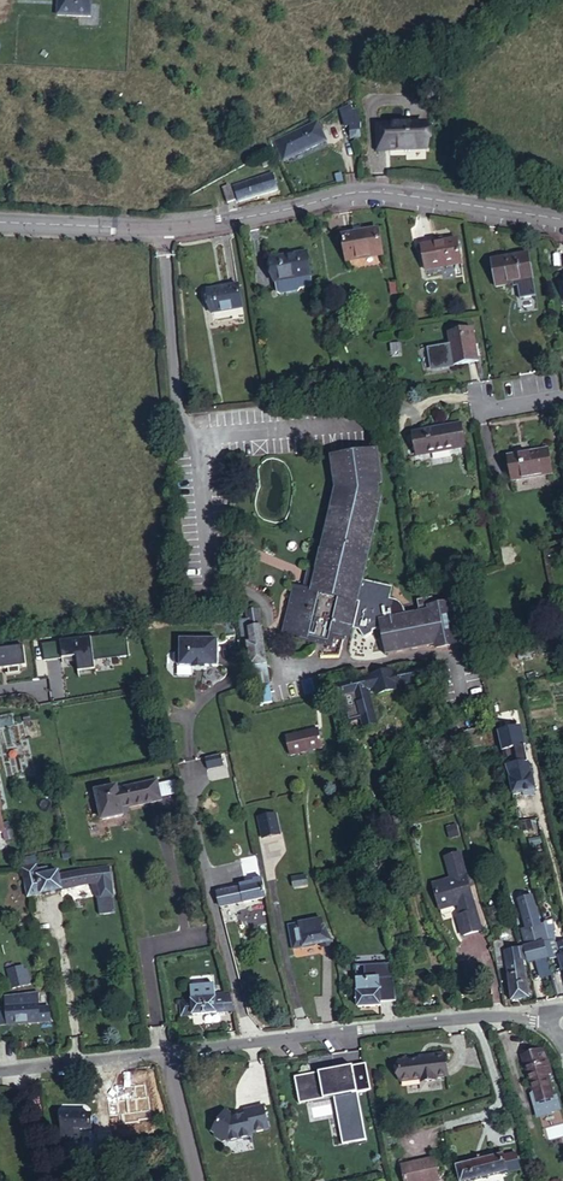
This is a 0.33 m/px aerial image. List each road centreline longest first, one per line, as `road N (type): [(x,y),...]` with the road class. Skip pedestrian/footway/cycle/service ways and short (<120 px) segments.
road 1 (tertiary): [(562,222),(375,190),(161,227),(0,221)]
road 2 (residential): [(166,1053),(478,1017),(562,1023)]
road 3 (residential): [(0,1072),(166,1053)]
road 4 (residential): [(166,1053),(197,1180)]

